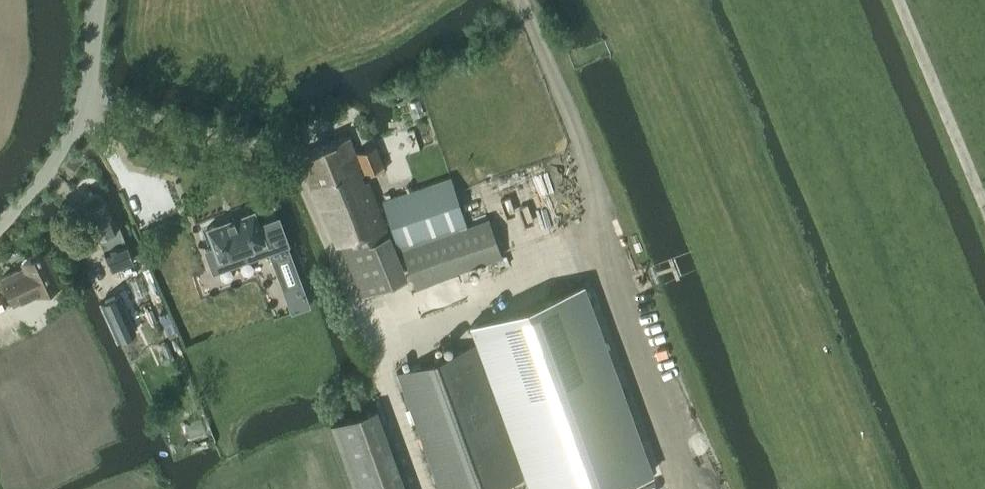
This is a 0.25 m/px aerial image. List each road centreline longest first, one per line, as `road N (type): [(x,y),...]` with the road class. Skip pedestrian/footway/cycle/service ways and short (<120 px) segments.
road 1 (track): [(368,336),(571,261),(600,200),(520,0)]
road 2 (unclassified): [(0,224),(60,154),(85,108),(98,0)]
road 3 (track): [(984,208),(898,0)]

